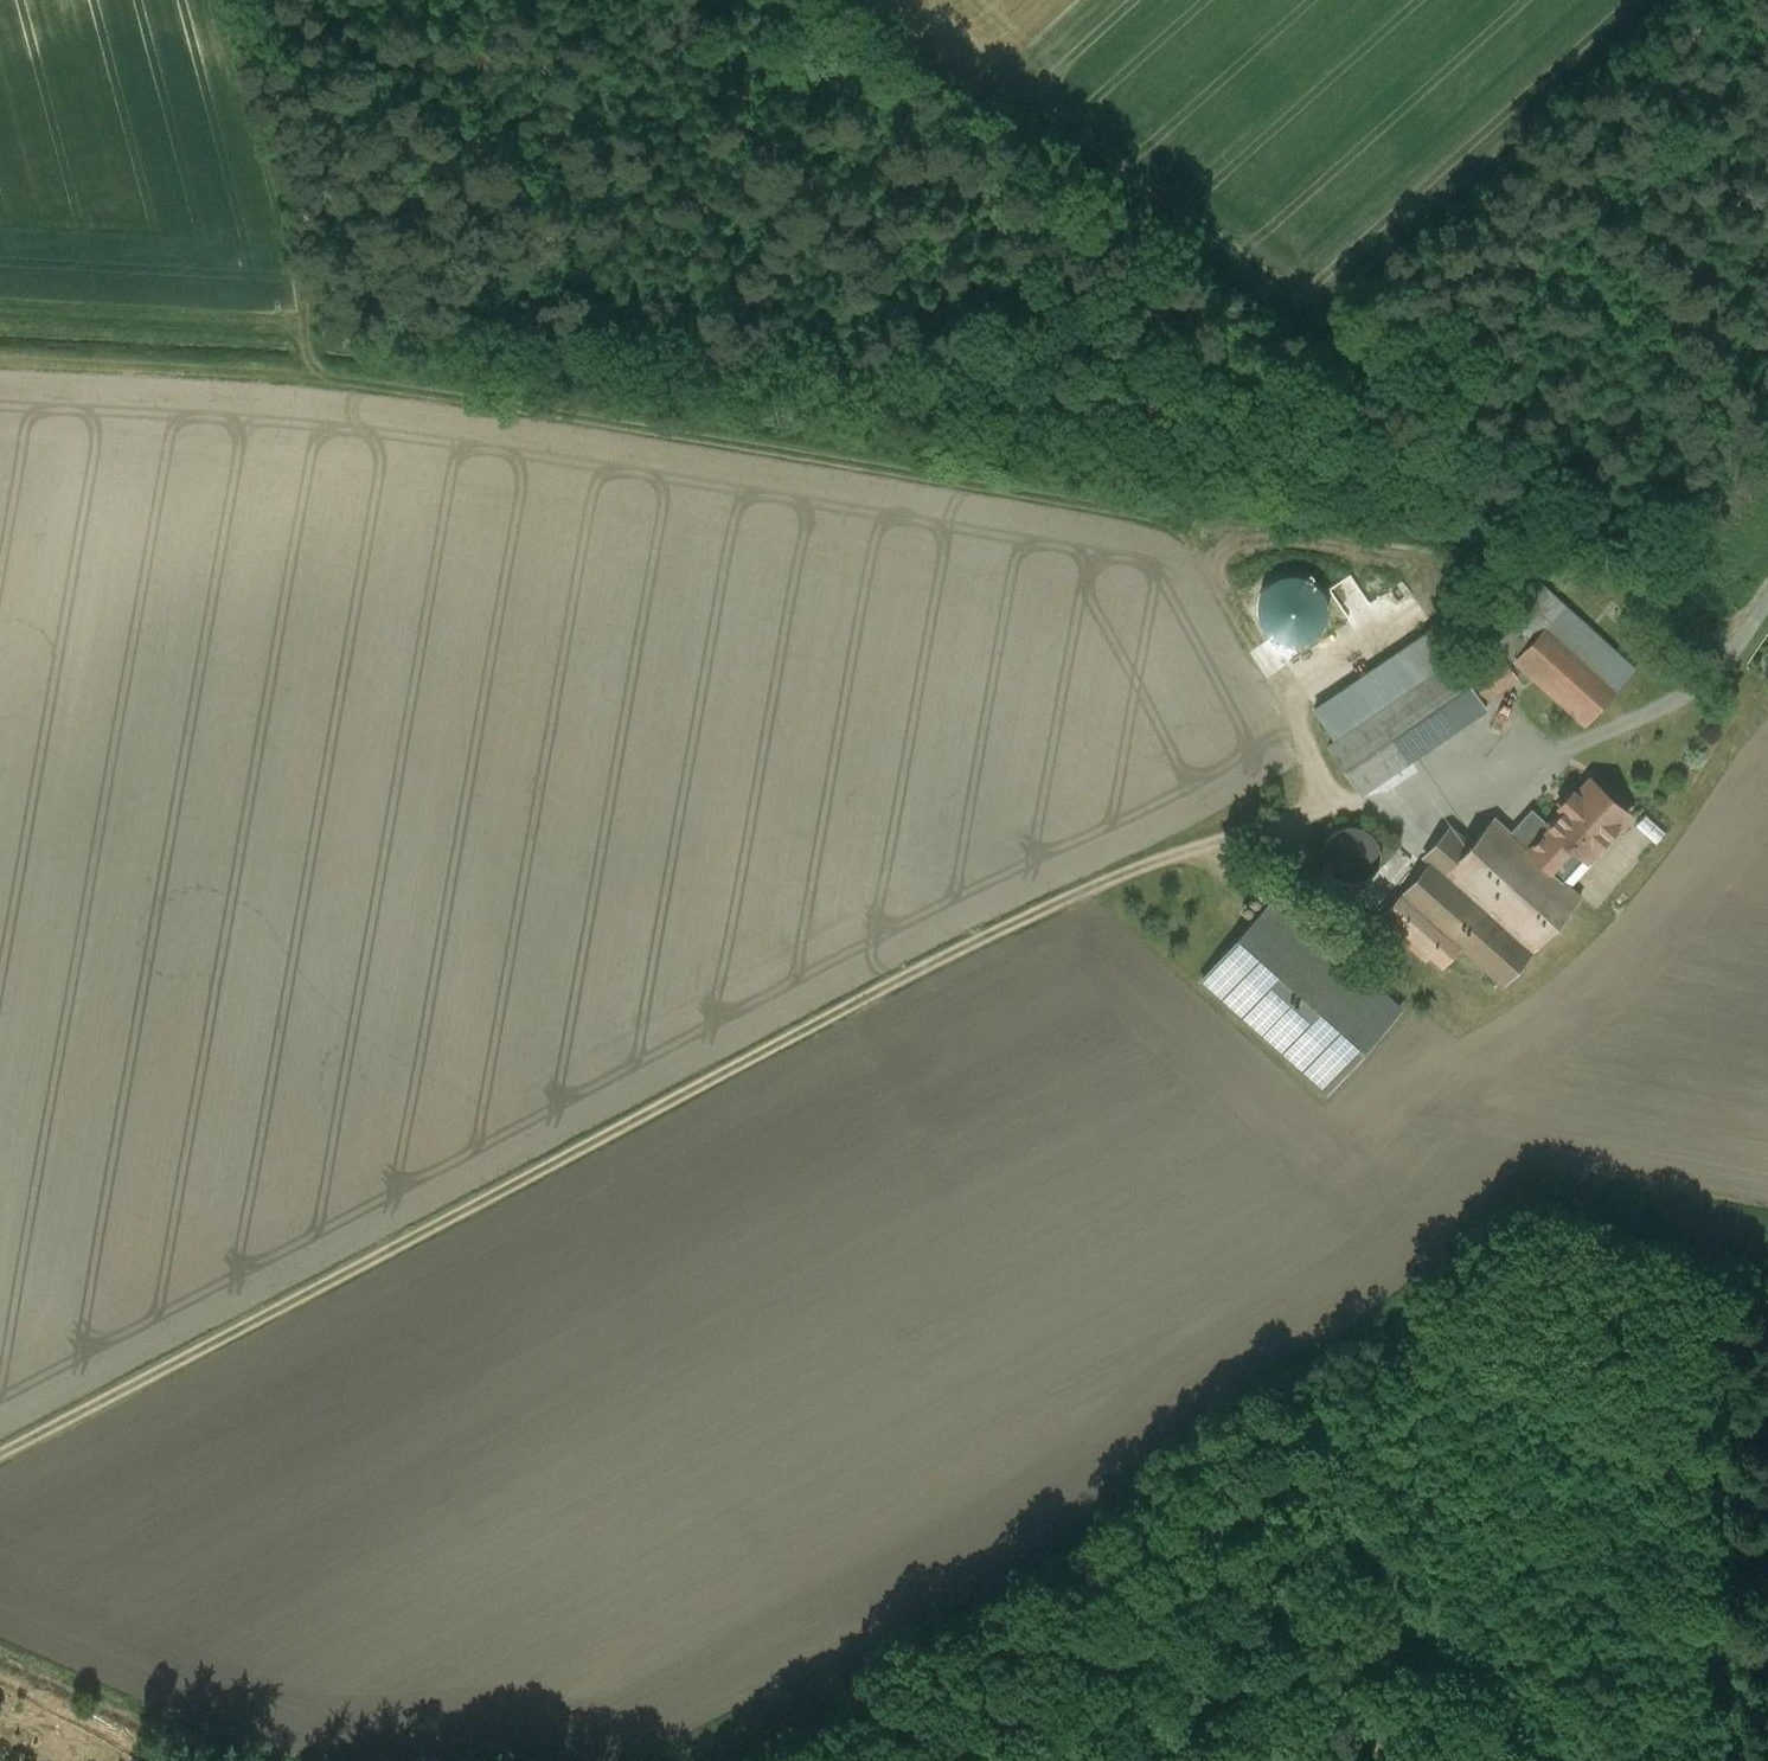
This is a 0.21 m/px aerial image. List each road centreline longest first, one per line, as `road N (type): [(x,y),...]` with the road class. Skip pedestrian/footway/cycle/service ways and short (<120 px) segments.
road 1 (track): [(0,1455),(991,933),(1232,831),(1343,797)]

